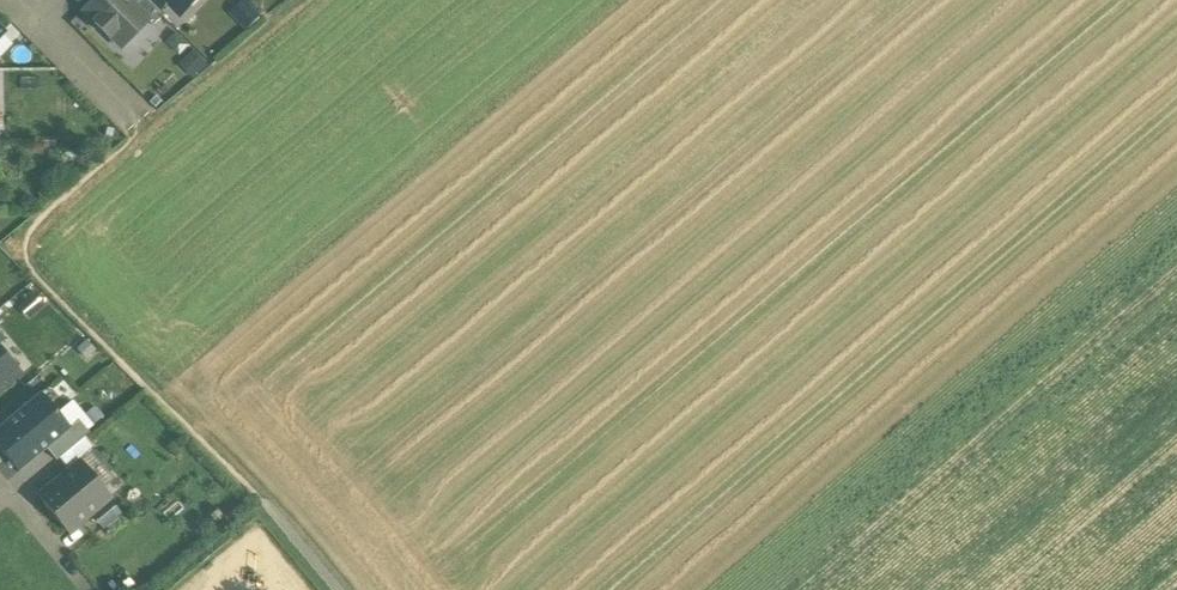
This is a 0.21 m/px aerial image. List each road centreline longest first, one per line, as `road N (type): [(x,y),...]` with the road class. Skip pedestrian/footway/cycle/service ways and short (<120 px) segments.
road 1 (track): [(301,0),(35,225),(25,247),(27,264),(264,501),(338,589)]
road 2 (residential): [(32,12),(139,135)]
road 3 (residential): [(2,496),(92,589)]

